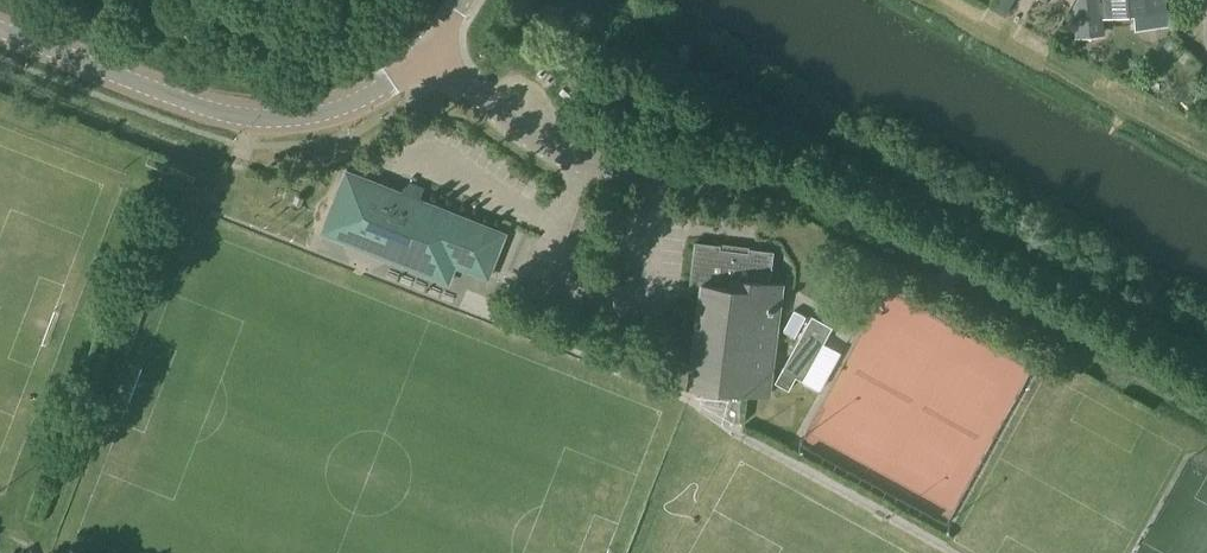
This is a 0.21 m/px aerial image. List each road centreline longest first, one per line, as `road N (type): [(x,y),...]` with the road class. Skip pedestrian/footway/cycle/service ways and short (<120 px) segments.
road 1 (unclassified): [(1206,395),(825,197),(758,177)]
road 2 (secondary): [(0,29),(255,120),(346,108),(434,52)]
road 3 (residential): [(758,177),(614,173),(582,164),(529,140),(434,52)]

